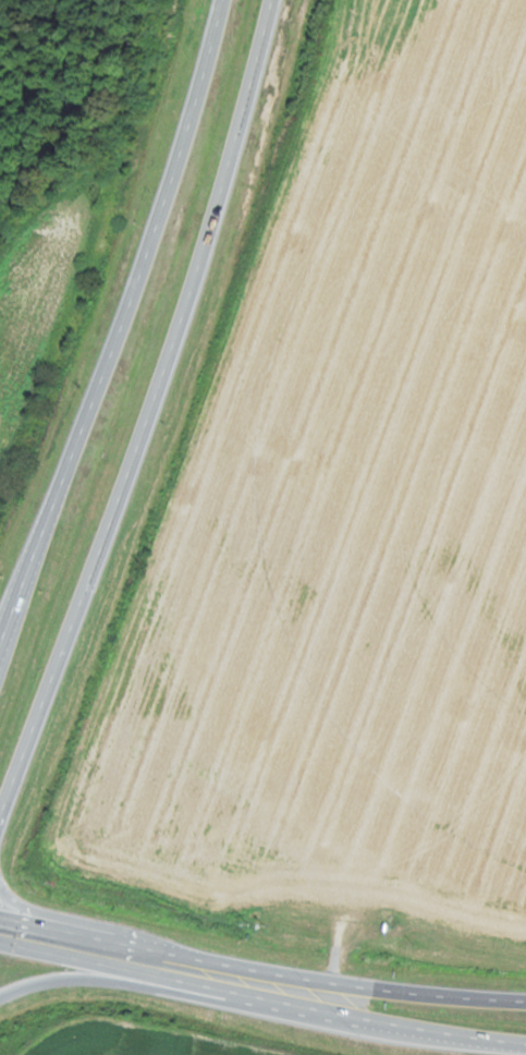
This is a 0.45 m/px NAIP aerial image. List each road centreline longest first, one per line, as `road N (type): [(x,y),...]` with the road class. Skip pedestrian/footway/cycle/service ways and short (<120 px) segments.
road 1 (trunk): [(0,821),(238,206),(292,0)]
road 2 (trunk): [(238,0),(167,245),(0,660)]
road 3 (trunk): [(152,960),(181,980),(525,1041)]
road 4 (trunk): [(525,1000),(370,986),(184,955),(152,960)]
road 5 (trunk): [(0,995),(83,978),(233,1003),(261,996)]
road 6 (trunk): [(0,930),(152,960)]

